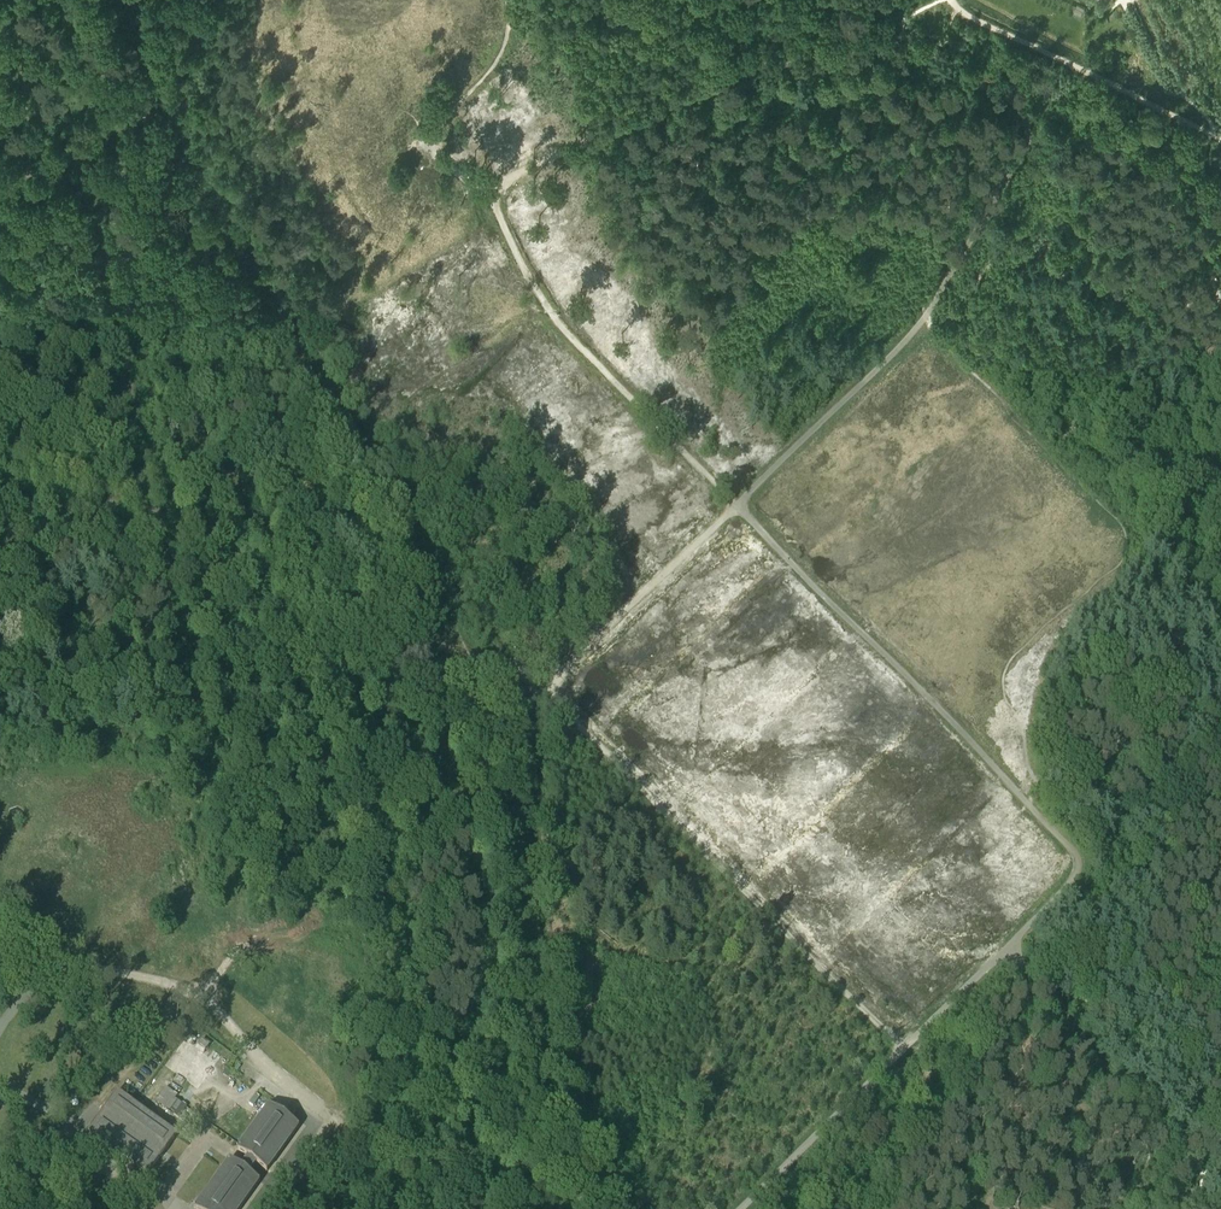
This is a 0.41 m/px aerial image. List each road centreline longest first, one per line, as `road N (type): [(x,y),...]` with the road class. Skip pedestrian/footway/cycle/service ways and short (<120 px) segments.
road 1 (track): [(0,949),(48,966),(179,986),(208,1002),(303,1099),(316,1121),(251,1208)]
road 2 (track): [(737,505),(557,321),(489,193)]

